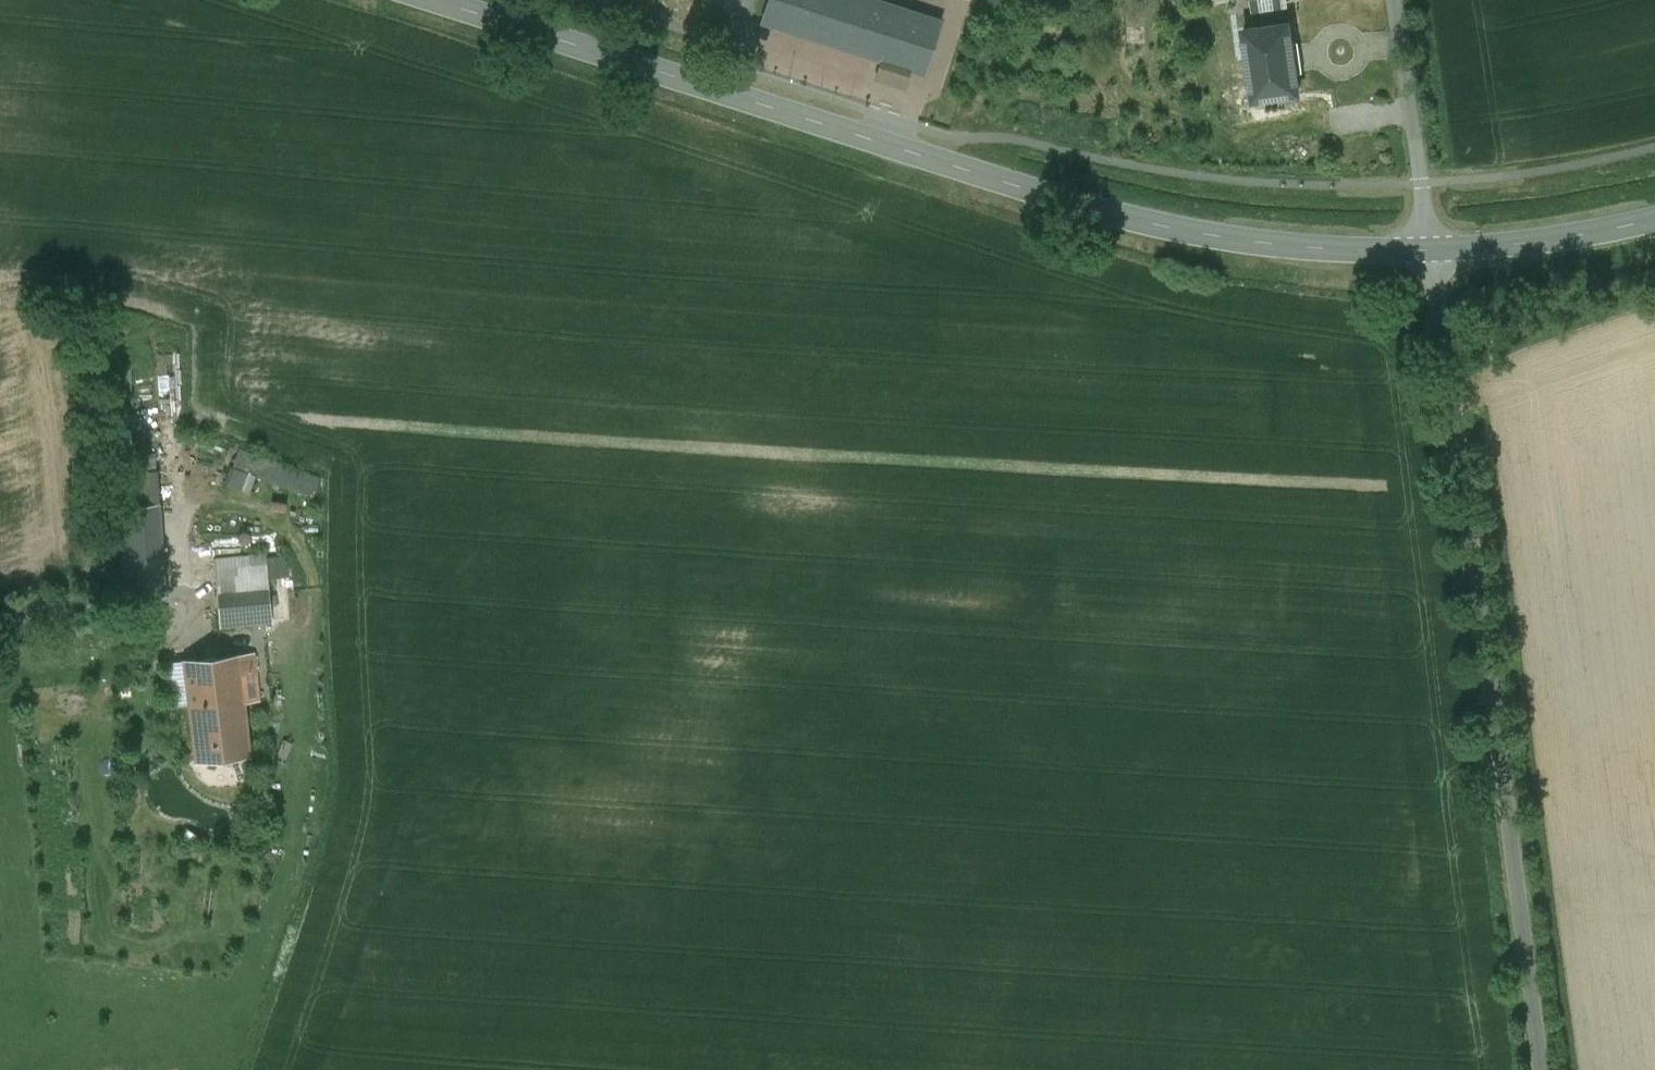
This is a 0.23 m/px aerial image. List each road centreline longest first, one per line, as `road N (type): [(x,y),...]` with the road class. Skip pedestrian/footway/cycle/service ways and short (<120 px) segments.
road 1 (tertiary): [(442,0),(1181,230),(1427,248)]
road 2 (residential): [(1542,1069),(1427,248)]
road 3 (residential): [(1427,248),(1396,0)]
road 4 (tertiary): [(1427,248),(1584,235),(1654,217)]

